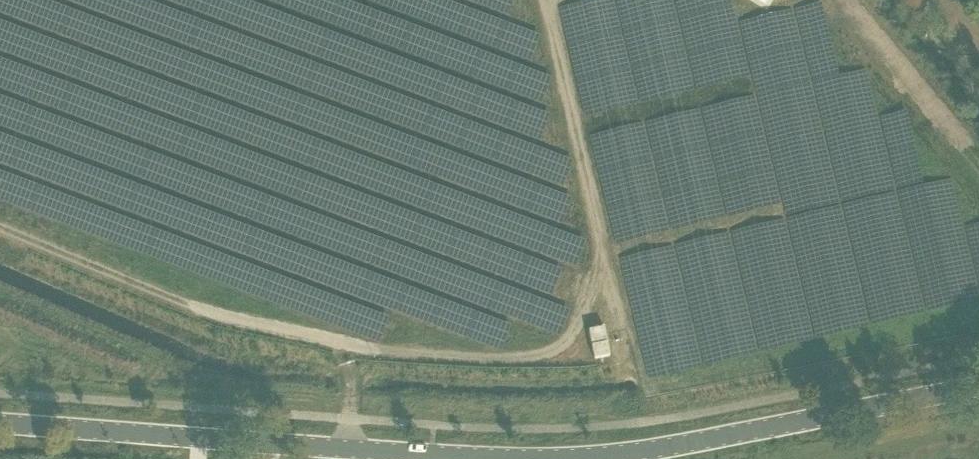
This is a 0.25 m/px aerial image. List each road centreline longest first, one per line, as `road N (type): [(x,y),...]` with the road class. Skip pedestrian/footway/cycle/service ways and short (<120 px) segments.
road 1 (tertiary): [(978,385),(612,457),(478,458),(0,426)]

